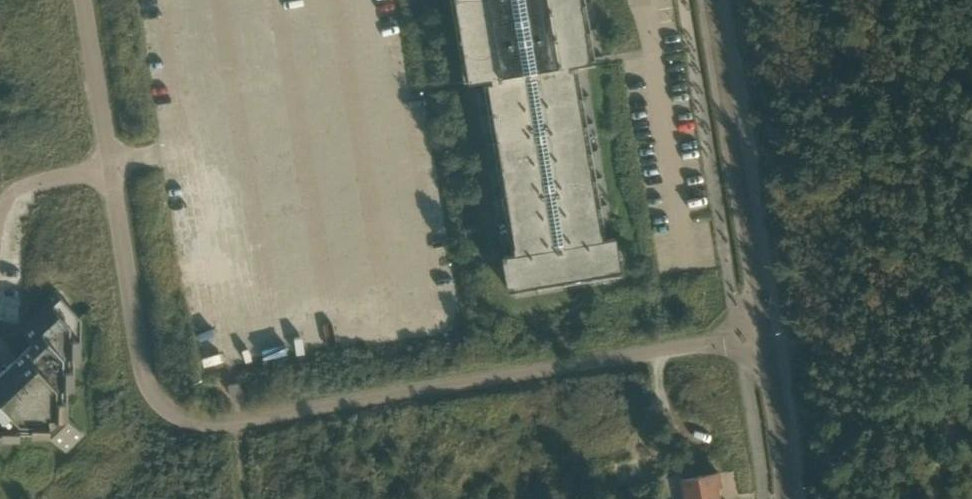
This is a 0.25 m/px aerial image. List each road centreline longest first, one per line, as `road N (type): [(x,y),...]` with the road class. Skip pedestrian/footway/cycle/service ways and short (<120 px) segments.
road 1 (residential): [(114,167),(161,406),(203,429),(743,346),(762,327)]
road 2 (tertiary): [(762,327),(710,0)]
road 3 (tertiary): [(787,498),(762,327)]
road 4 (residential): [(86,0),(114,167)]
road 5 (residential): [(114,167),(34,179),(0,214)]

